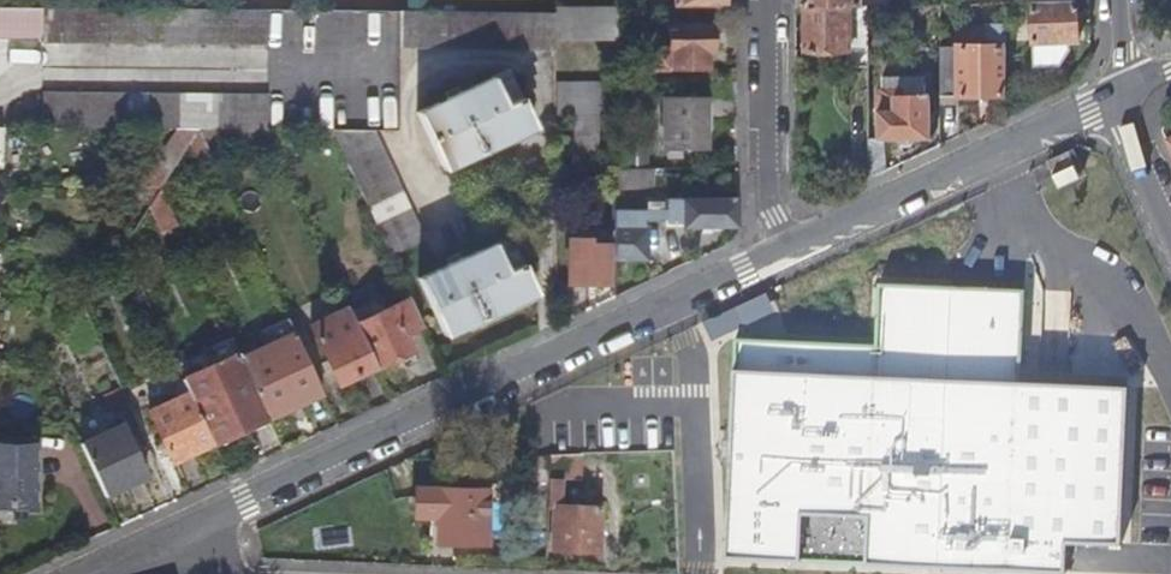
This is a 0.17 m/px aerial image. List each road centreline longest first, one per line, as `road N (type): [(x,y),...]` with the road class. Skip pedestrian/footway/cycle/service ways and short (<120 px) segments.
road 1 (residential): [(784,246),(158,541)]
road 2 (residential): [(1123,93),(784,246)]
road 3 (residential): [(784,246),(774,215),(772,0)]
road 4 (residential): [(1123,93),(1125,130),(1170,229)]

